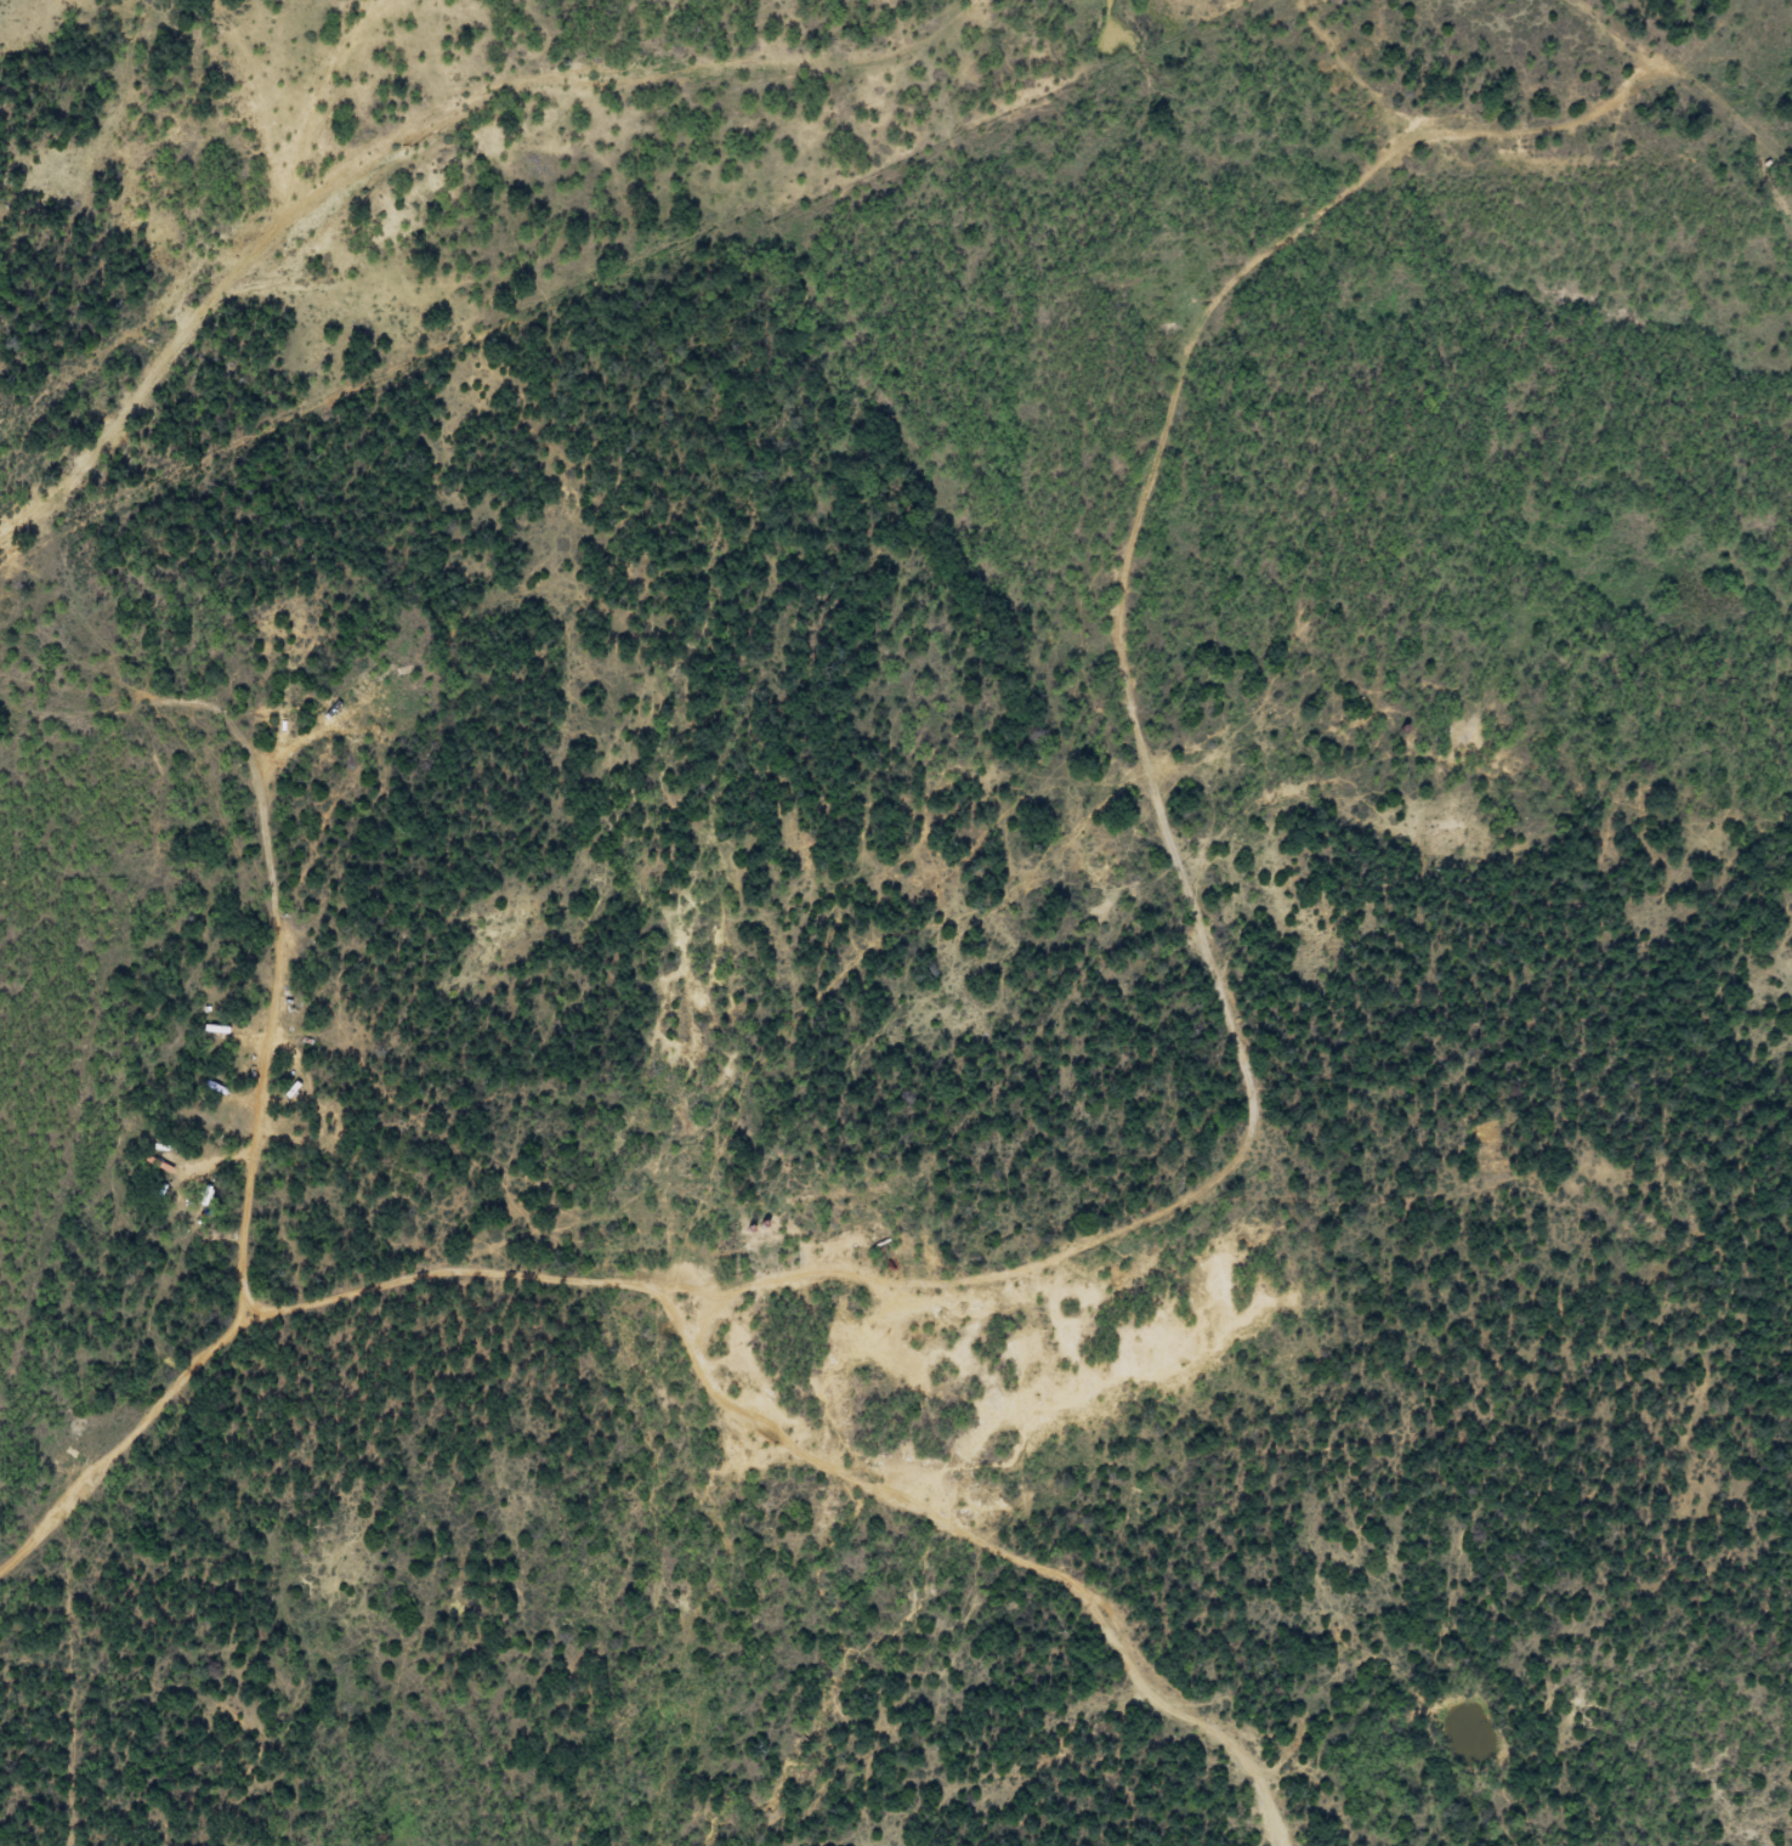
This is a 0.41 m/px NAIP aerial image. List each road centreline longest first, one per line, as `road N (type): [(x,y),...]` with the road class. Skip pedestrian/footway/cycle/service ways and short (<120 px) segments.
road 1 (residential): [(0,1643),(24,1637),(221,1377),(300,1303),(393,1278),(737,1321),(1100,1272),(1242,1191),(1272,1117),(1260,956),(1149,703),(1162,579),(1204,437),(1291,307),(1383,215),(1493,165),(1616,153),(1770,17)]
road 2 (residential): [(716,0),(669,47),(344,183),(73,549),(0,598)]
road 3 (residential): [(737,1321),(755,1395),(835,1476),(1044,1556),(1142,1618),(1272,1790),(1281,1845)]
road 4 (residential): [(362,775),(299,923),(263,1083),(261,1340)]

